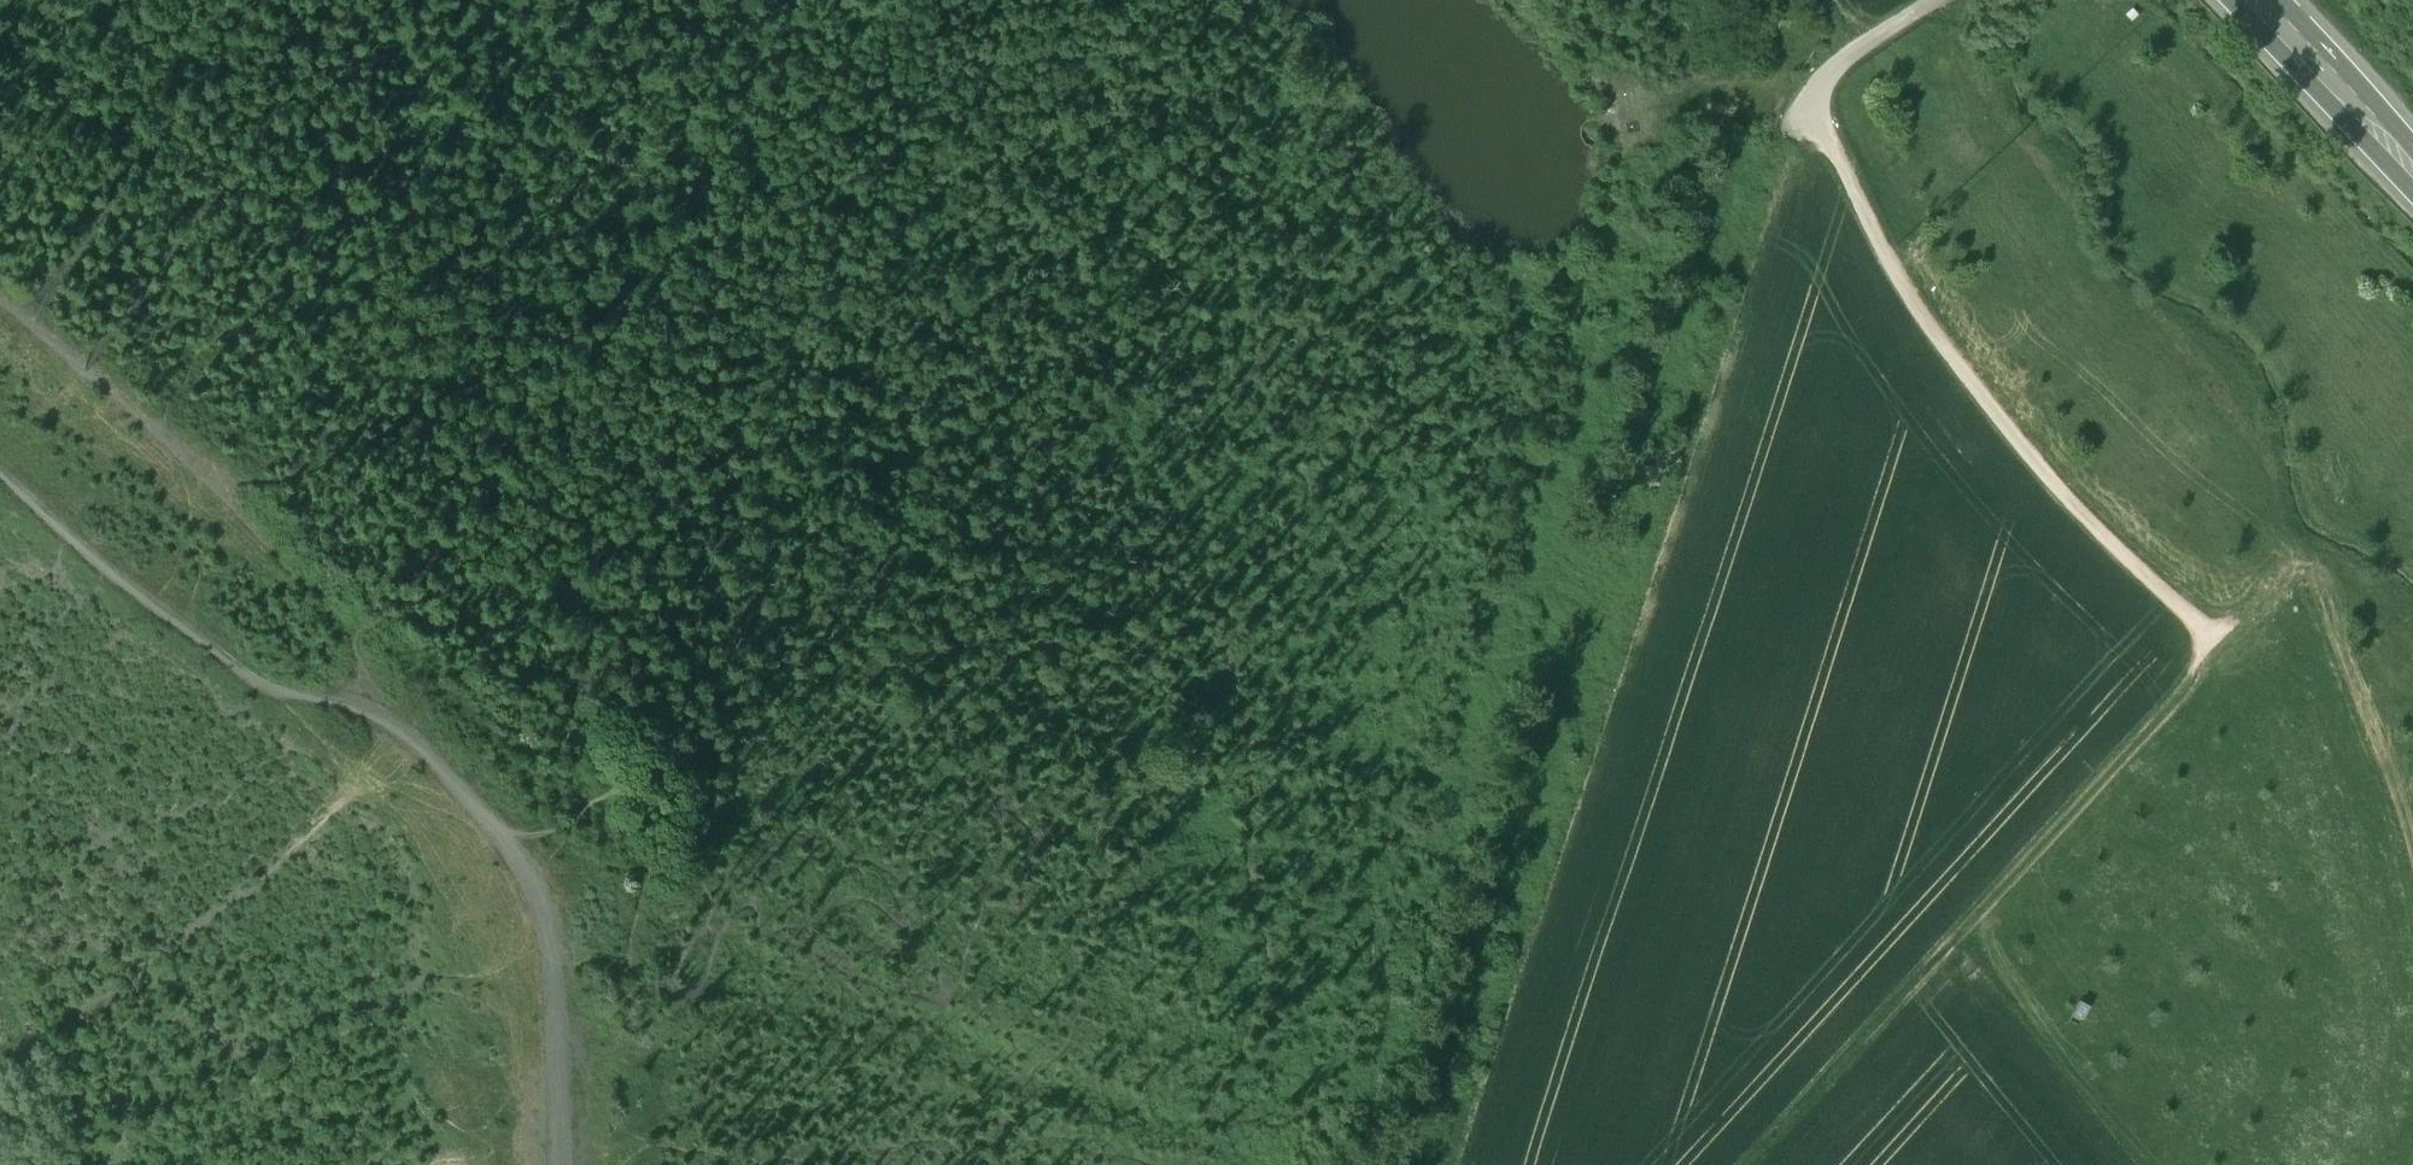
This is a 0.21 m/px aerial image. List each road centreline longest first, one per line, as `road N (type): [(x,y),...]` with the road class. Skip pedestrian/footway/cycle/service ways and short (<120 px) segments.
road 1 (track): [(0,464),(89,552),(249,676),(396,720),(527,869),(560,1164)]
road 2 (track): [(1936,0),(1842,62),(1823,81),(1813,112),(1878,244),(1986,406),(2045,484),(2213,645)]
road 3 (primary): [(2412,169),(2257,0)]

